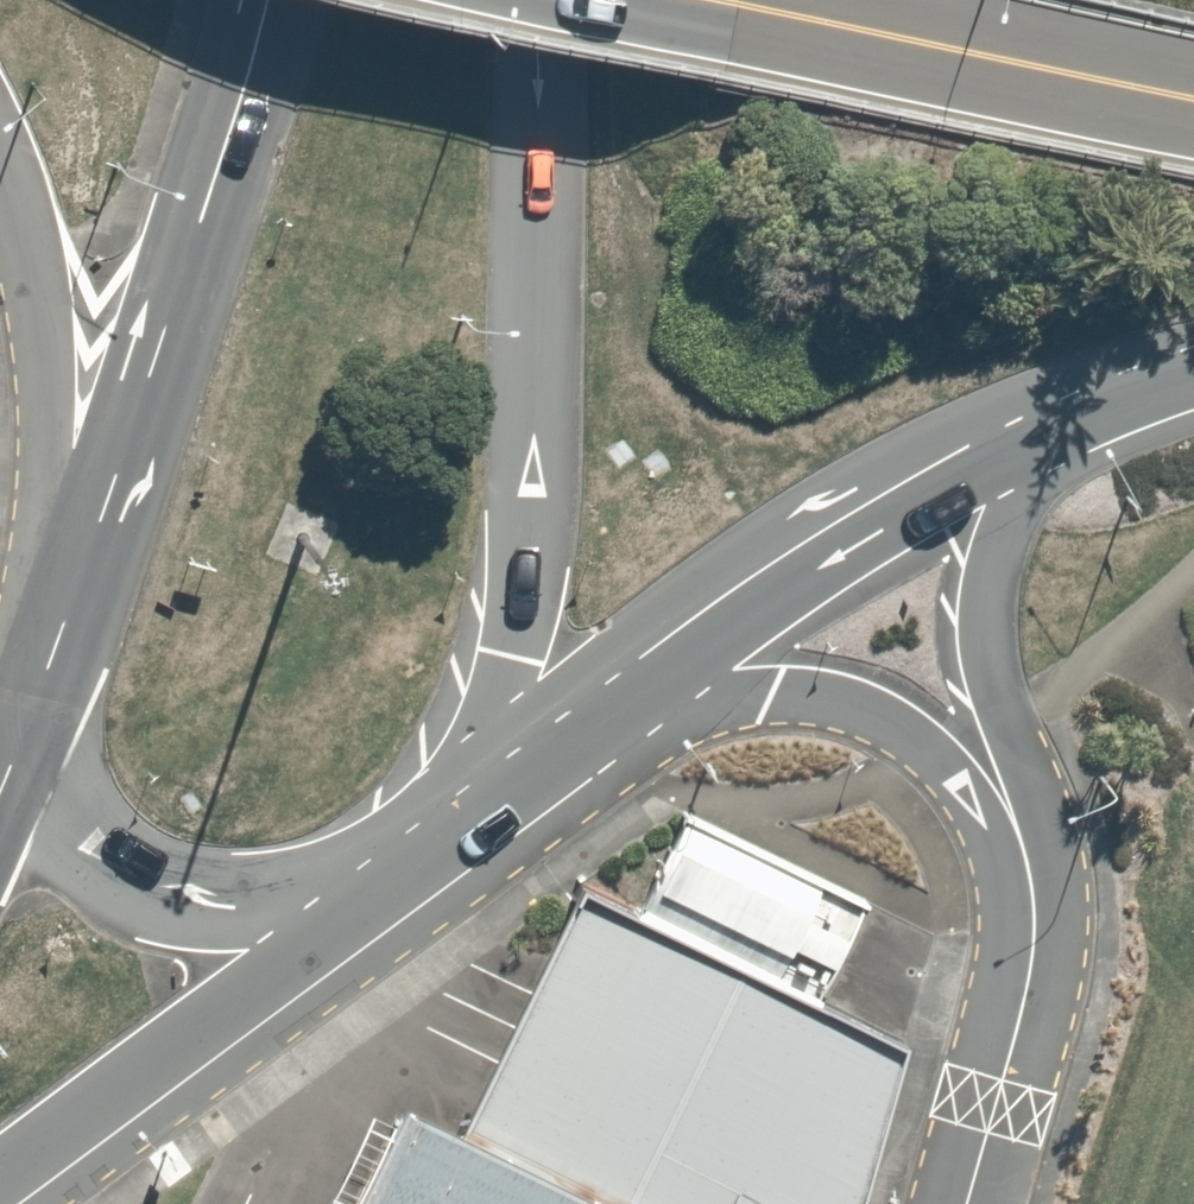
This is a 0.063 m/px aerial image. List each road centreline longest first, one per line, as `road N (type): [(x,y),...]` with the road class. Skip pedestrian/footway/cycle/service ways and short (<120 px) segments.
road 1 (secondary): [(552,0),(545,447),(532,595),(469,793)]
road 2 (secondary): [(73,598),(258,27)]
road 3 (secondary): [(1063,402),(875,497),(602,687)]
road 4 (secondary): [(715,0),(1193,99)]
road 5 (secondary): [(370,883),(0,1181)]
road 6 (residential): [(1025,839),(895,725),(853,704),(806,694),(602,687)]
road 7 (residential): [(1063,402),(995,569),(987,621),(990,663),(1023,775),(1025,839)]
road 8 (secondary): [(73,598),(27,236),(0,155)]
road 9 (secondary): [(370,883),(291,901),(189,897),(97,846),(25,735)]
road 10 (residential): [(969,1203),(1028,1003),(1035,903),(1025,839)]
road 11 (secondary): [(602,687),(469,793)]
road 12 (secondary): [(25,735),(73,598)]
road 13 (secondary): [(1193,352),(1063,402)]
road 14 (secondary): [(469,793),(370,883)]

